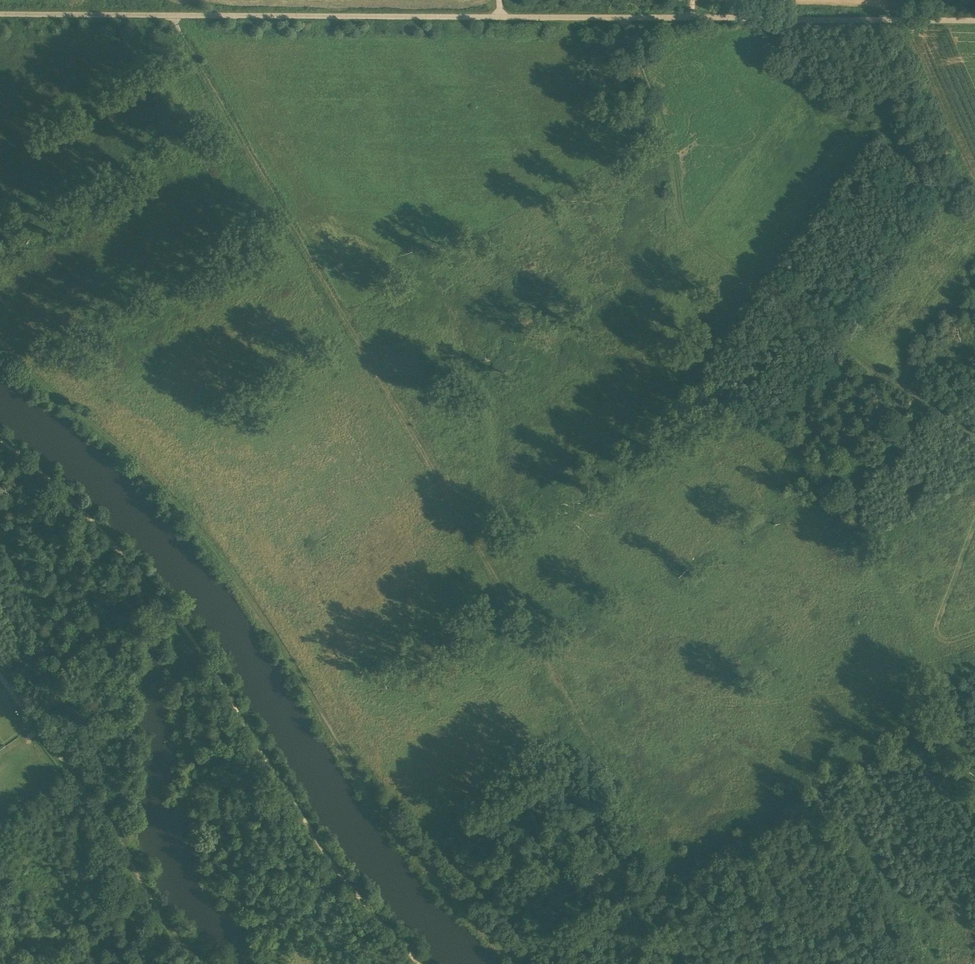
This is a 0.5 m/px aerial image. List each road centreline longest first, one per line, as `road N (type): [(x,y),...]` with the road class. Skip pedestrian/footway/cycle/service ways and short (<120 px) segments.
road 1 (track): [(610,756),(592,739),(173,16)]
road 2 (track): [(419,963),(318,844),(181,625),(94,522),(0,441)]
road 3 (track): [(974,441),(914,406),(679,225),(675,158),(616,17)]
road 4 (track): [(165,606),(161,643),(175,673),(200,808),(259,949),(256,963)]
road 5 (track): [(40,735),(103,800),(164,919),(200,963)]

